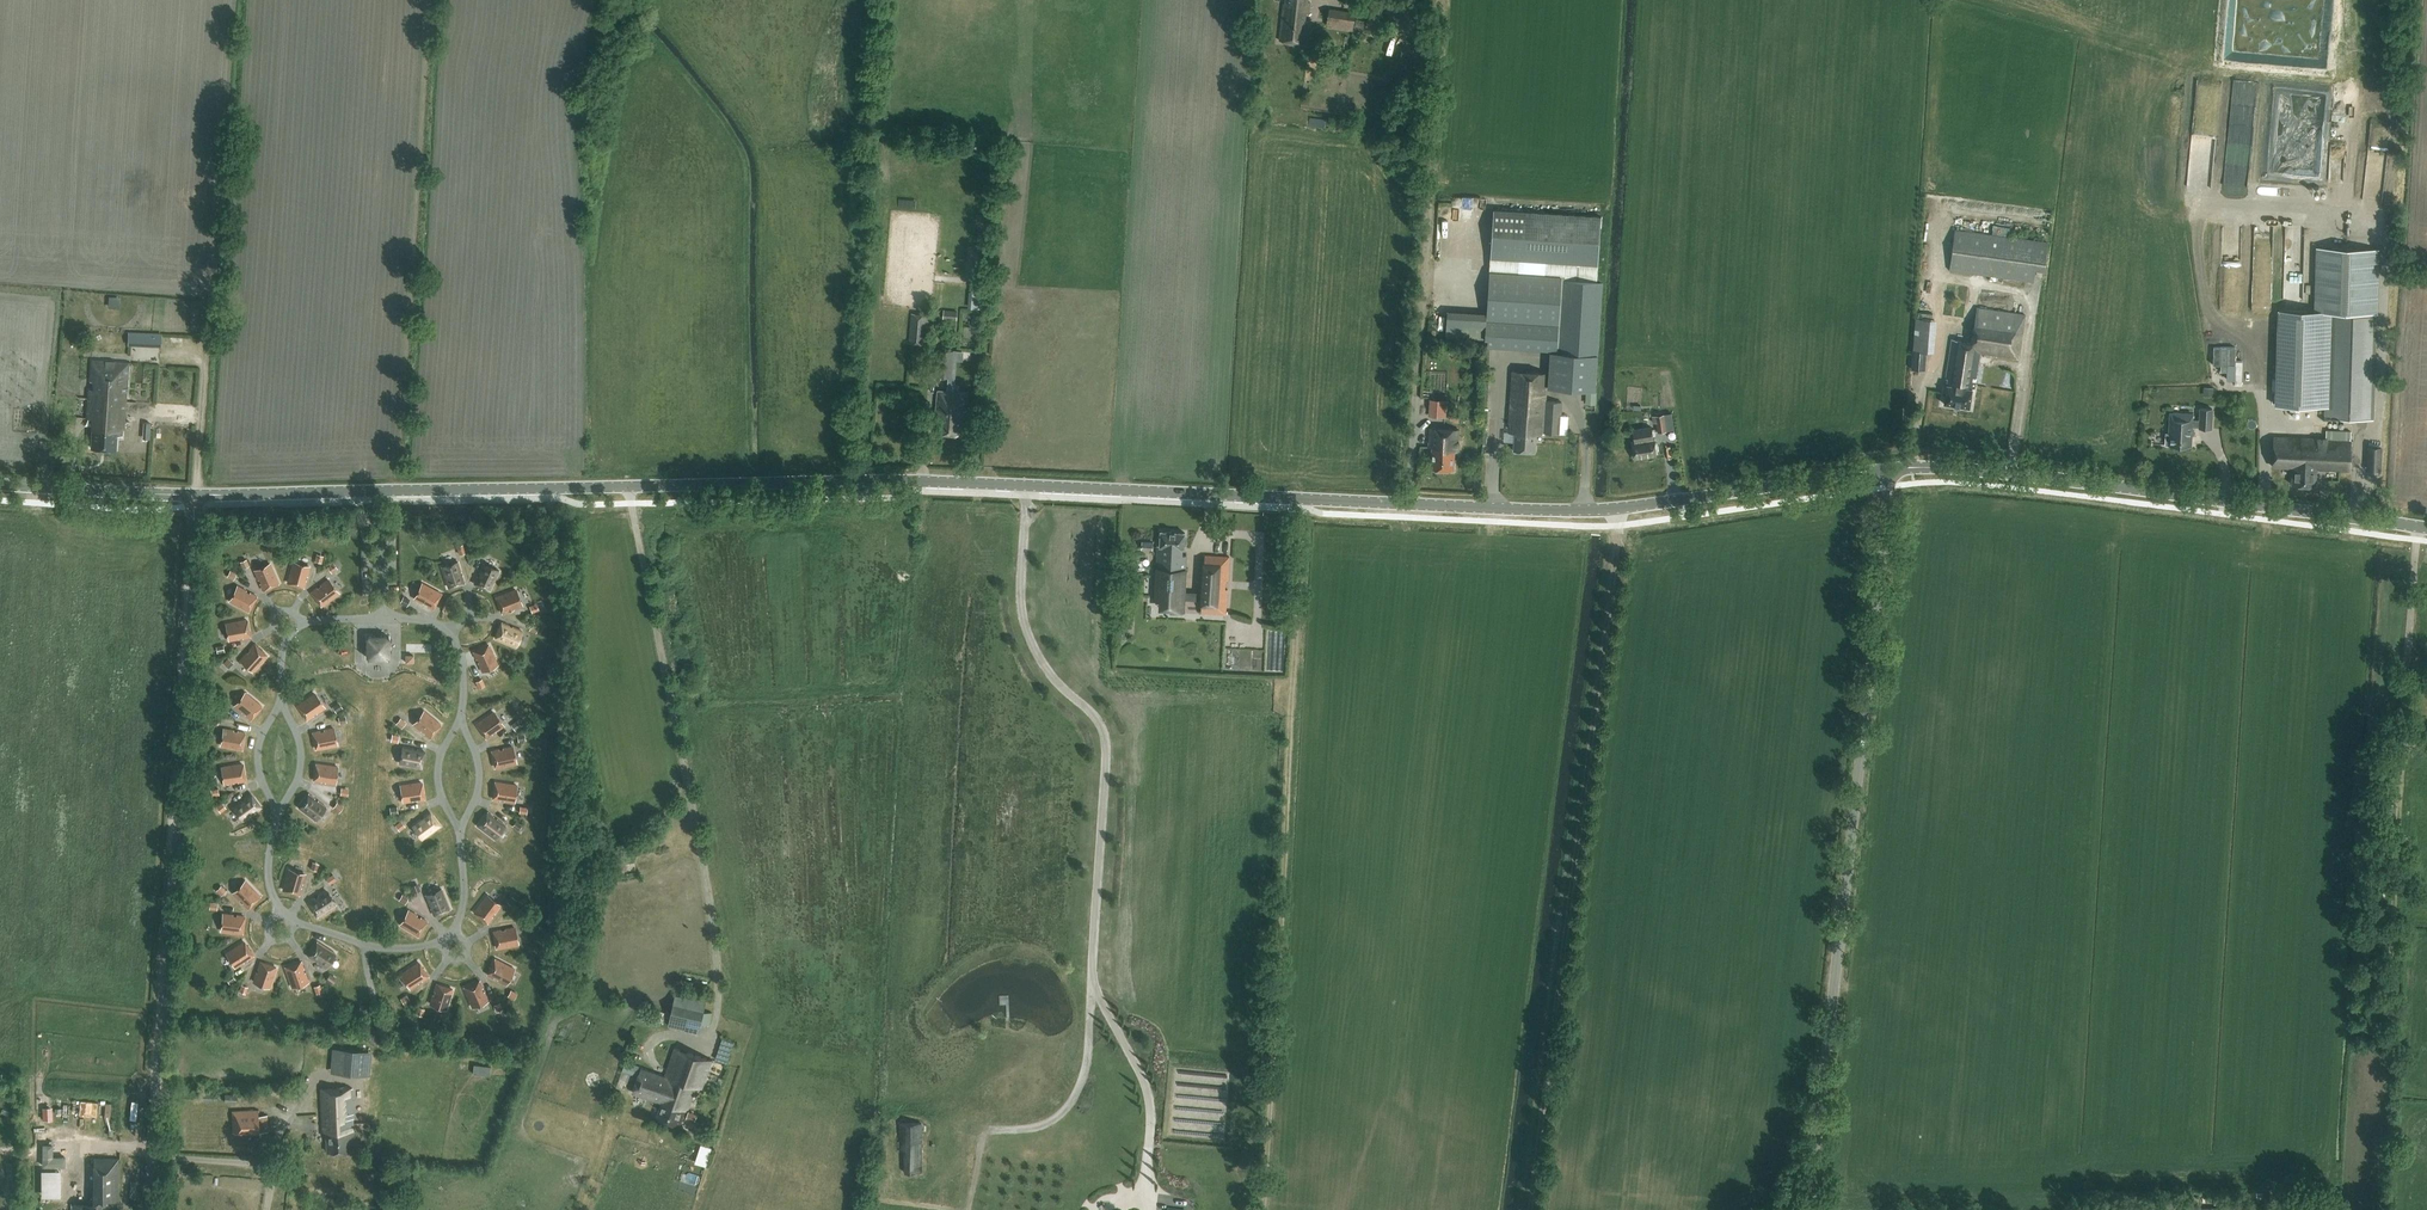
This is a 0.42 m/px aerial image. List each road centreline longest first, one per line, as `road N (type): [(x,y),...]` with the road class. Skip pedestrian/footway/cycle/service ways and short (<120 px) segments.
road 1 (tertiary): [(1892,469),(1585,511),(923,480),(197,493)]
road 2 (unclassified): [(1812,1209),(1892,469)]
road 3 (residential): [(149,1209),(197,493)]
road 4 (track): [(1305,499),(1266,1209)]
road 5 (track): [(1618,526),(1525,1209)]
road 6 (tertiary): [(2426,528),(1969,469),(1892,469)]
road 7 (track): [(2416,526),(2395,931)]
road 8 (tertiary): [(197,493),(0,484)]

